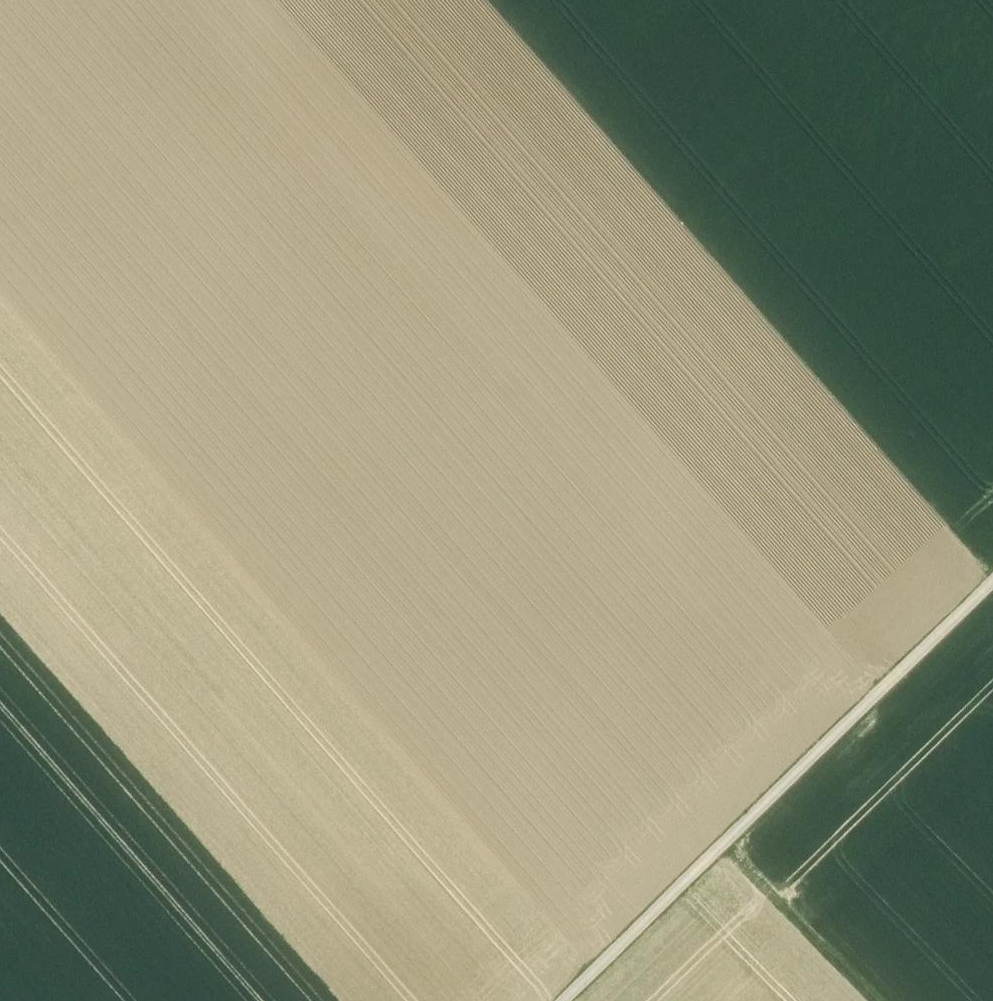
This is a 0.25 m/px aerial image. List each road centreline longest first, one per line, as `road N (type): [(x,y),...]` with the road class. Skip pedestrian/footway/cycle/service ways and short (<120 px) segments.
road 1 (track): [(992,581),(564,1000)]
road 2 (track): [(872,1000),(721,847)]

